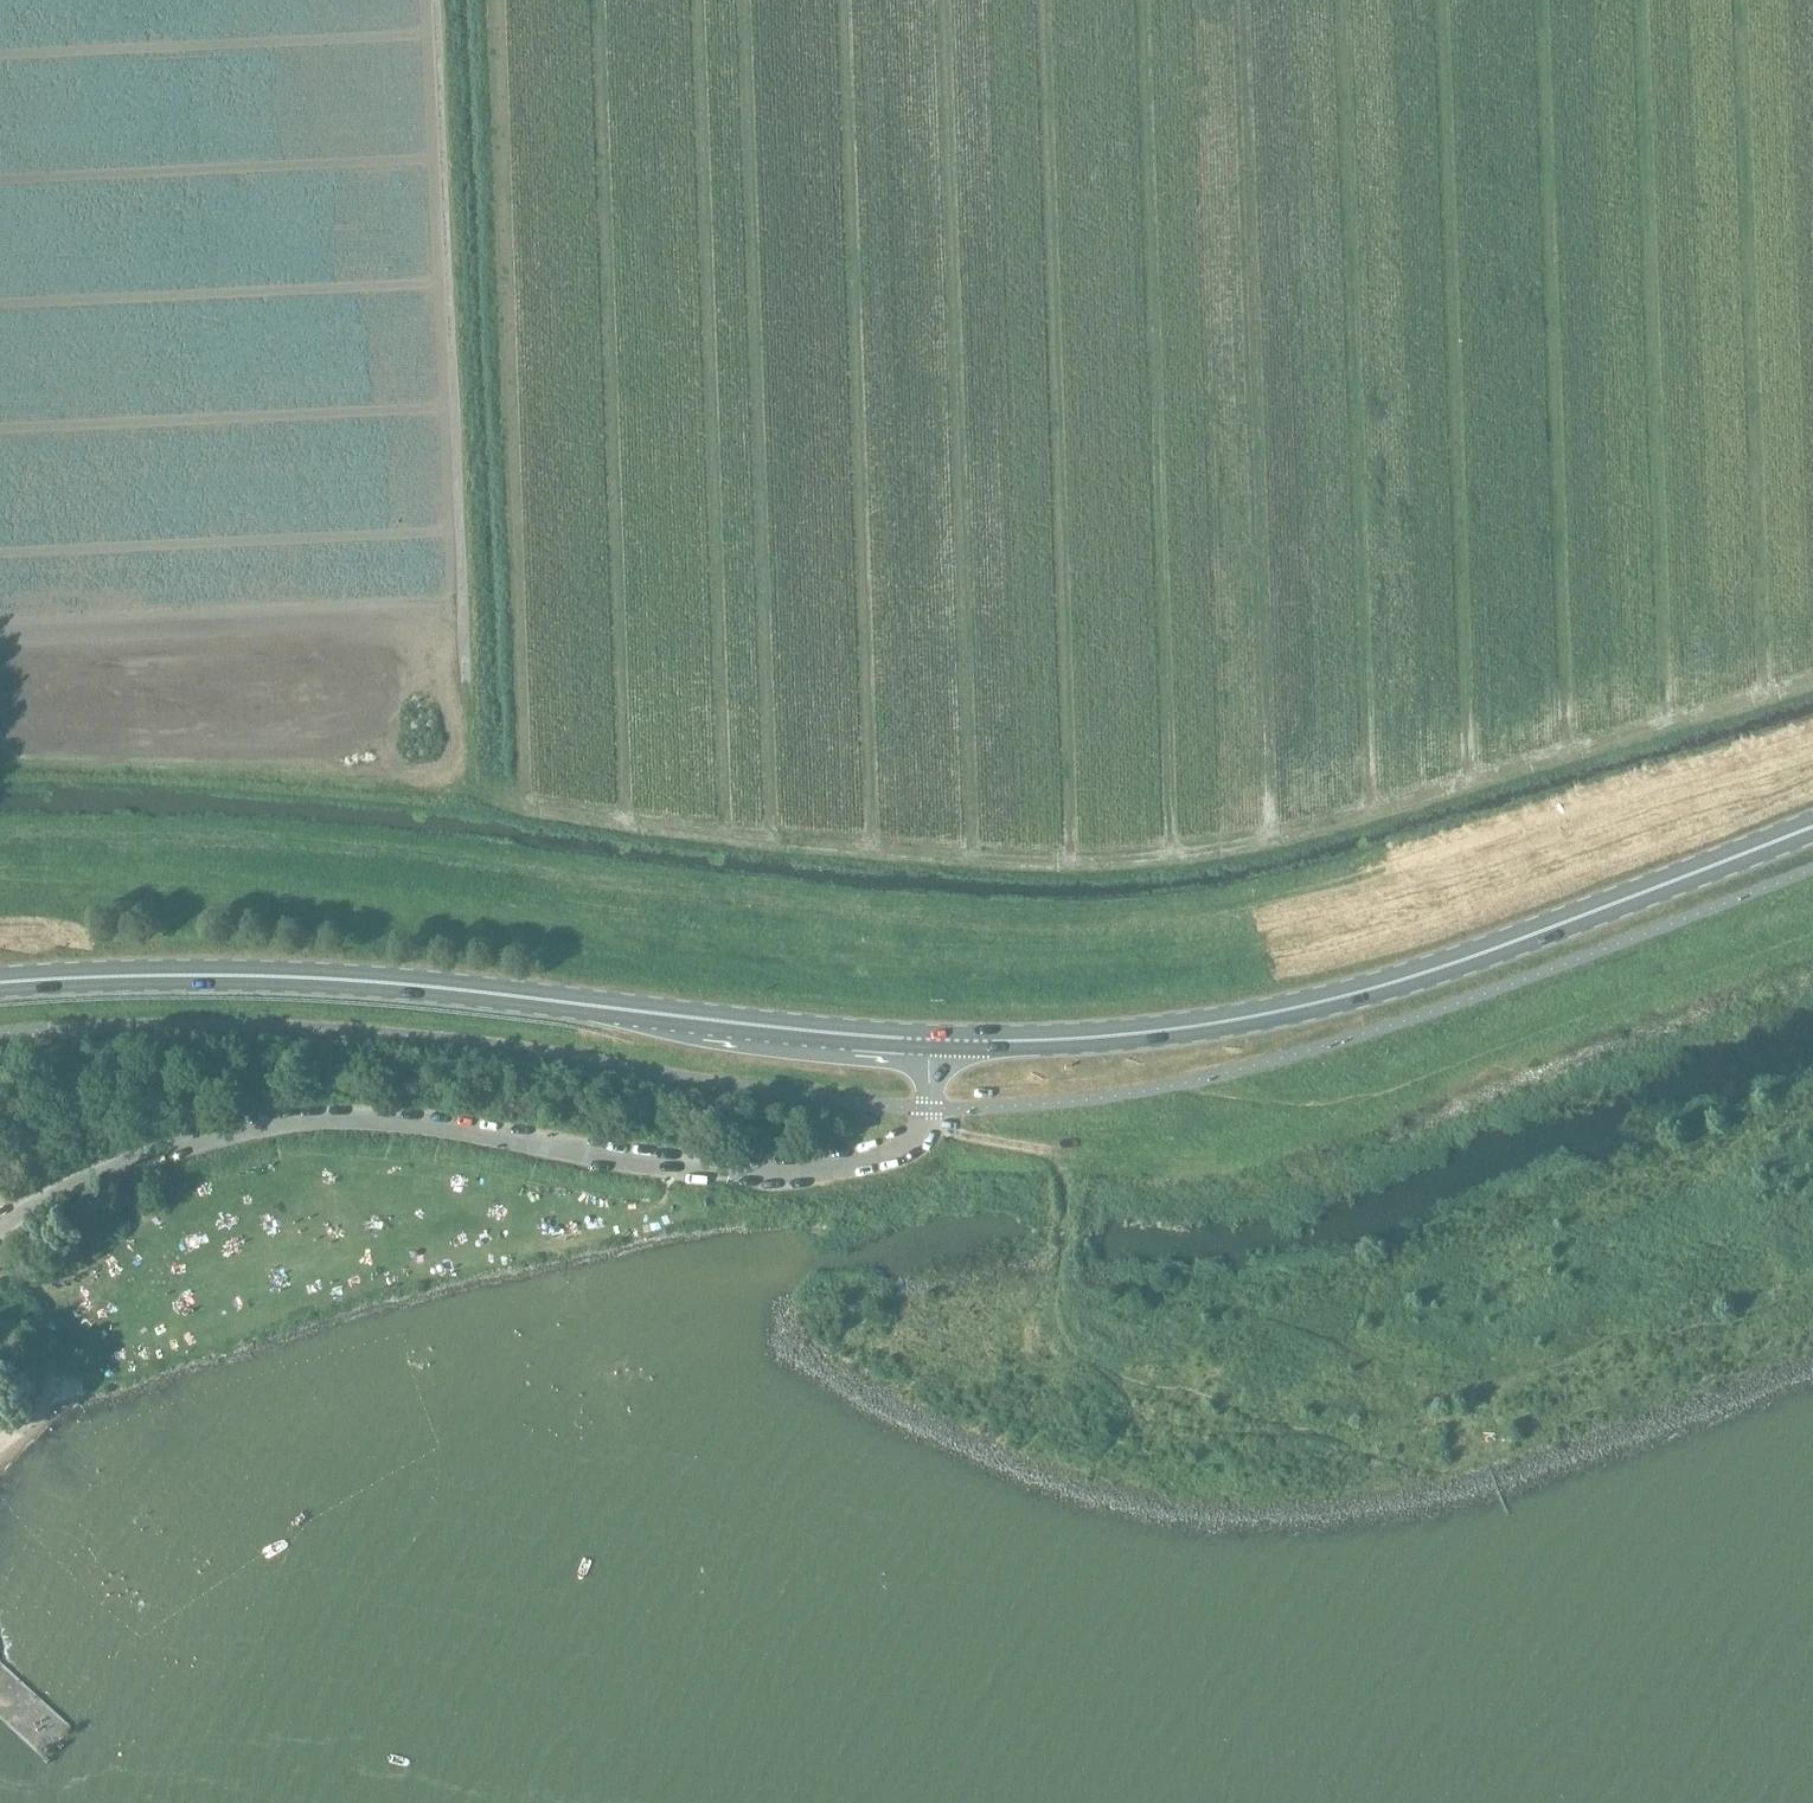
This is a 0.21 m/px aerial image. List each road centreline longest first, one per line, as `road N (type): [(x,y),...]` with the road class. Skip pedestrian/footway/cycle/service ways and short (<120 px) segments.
road 1 (unclassified): [(0,1230),(148,1158),(292,1120),(462,1128),(716,1169),(823,1168),(884,1157),(923,1130),(932,1041)]
road 2 (primary): [(932,1041),(397,983),(164,973),(0,982)]
road 3 (primary): [(1812,826),(1367,991),(1135,1035),(932,1041)]

